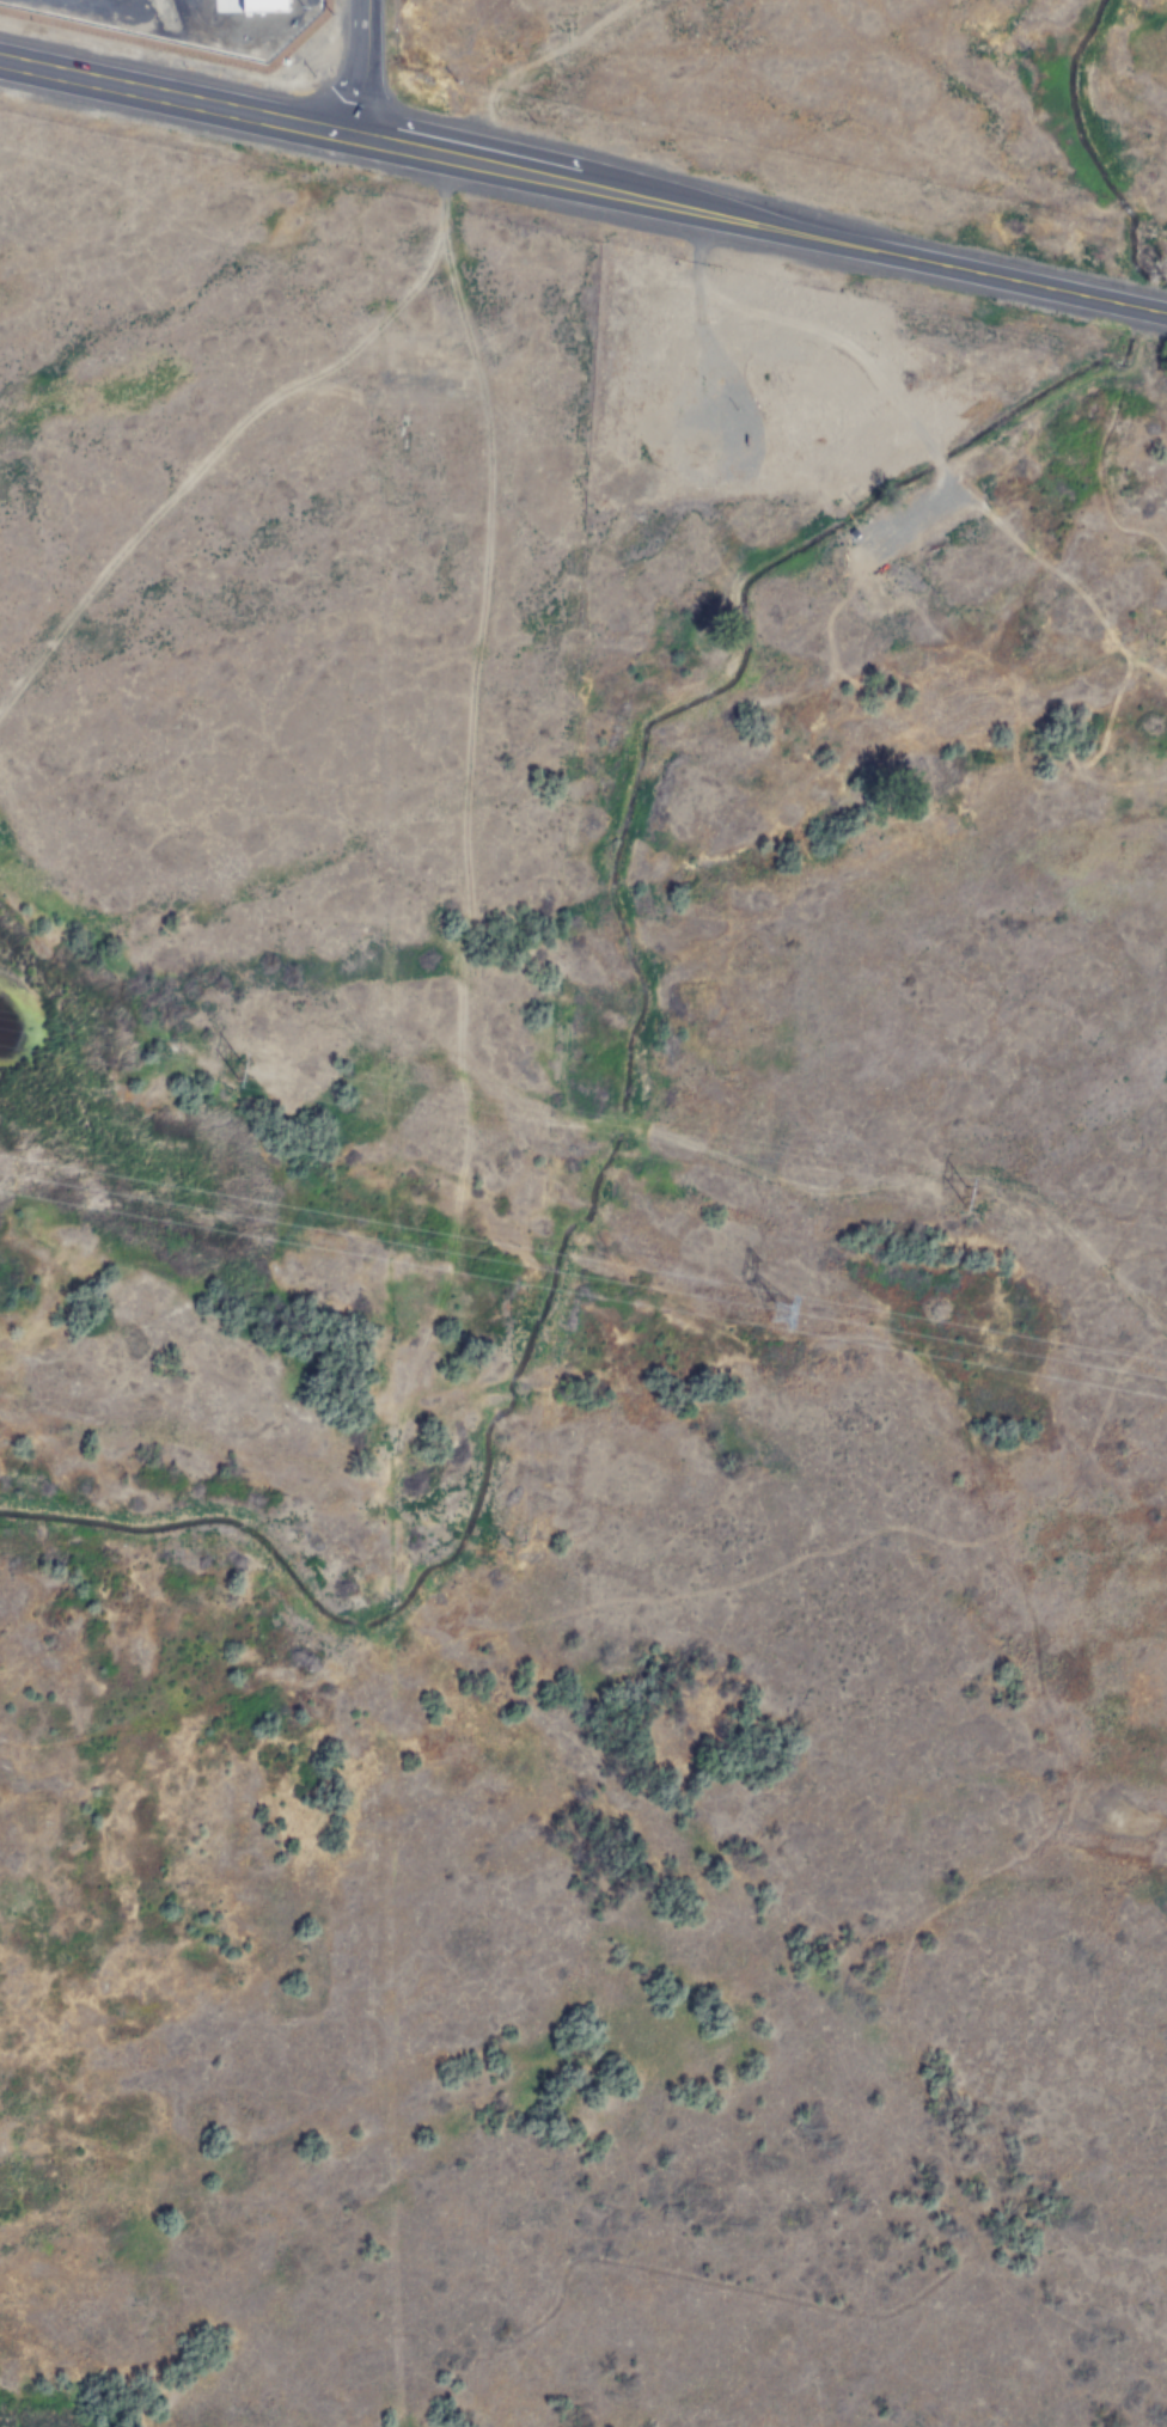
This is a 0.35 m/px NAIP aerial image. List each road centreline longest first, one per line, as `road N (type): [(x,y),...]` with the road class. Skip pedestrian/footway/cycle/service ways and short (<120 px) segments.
road 1 (trunk): [(0,56),(1166,312)]
road 2 (tertiary): [(369,134),(369,0)]

